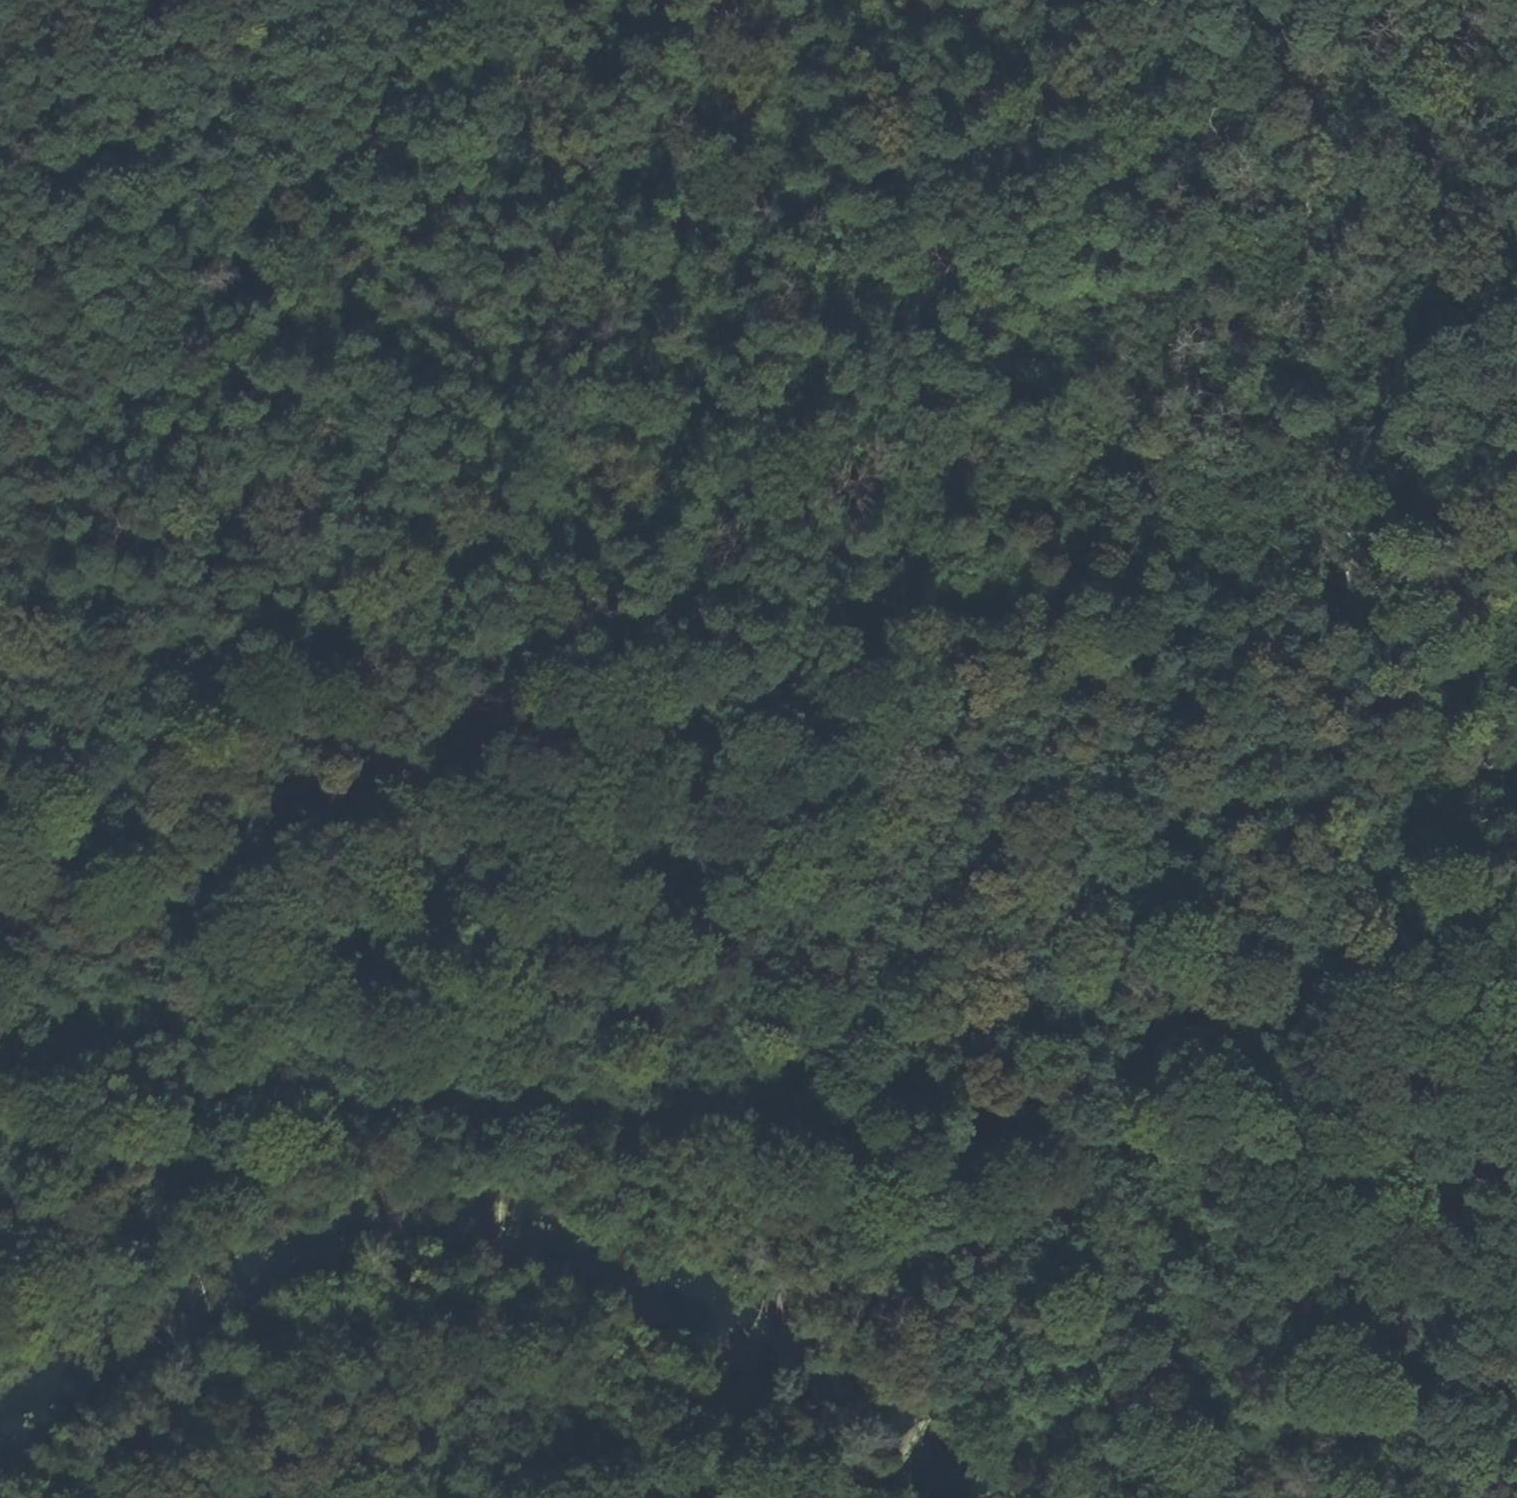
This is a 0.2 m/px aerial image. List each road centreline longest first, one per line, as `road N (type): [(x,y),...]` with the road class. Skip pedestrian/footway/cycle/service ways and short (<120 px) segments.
road 1 (track): [(1516,1161),(0,1073)]

